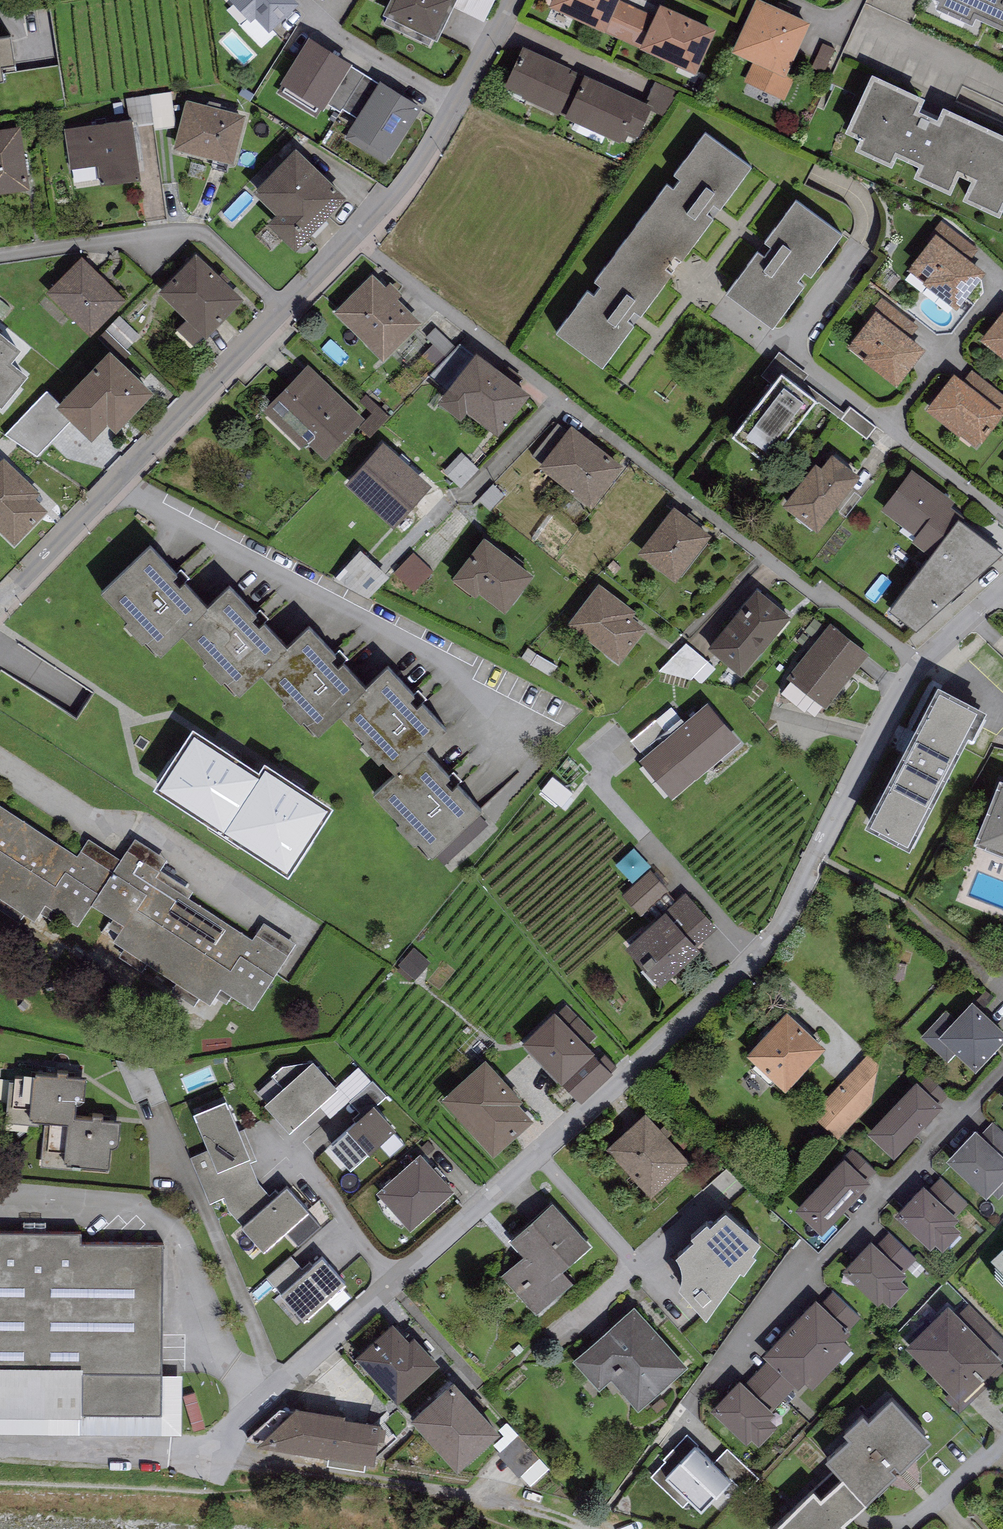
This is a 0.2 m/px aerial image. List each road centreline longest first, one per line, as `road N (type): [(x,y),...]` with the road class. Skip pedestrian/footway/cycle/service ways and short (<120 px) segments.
road 1 (residential): [(0,610),(414,182),(516,0)]
road 2 (residential): [(760,955),(239,1426)]
road 3 (residential): [(1002,1071),(714,1380)]
road 4 (track): [(239,1426),(253,1465),(485,1501),(583,1528)]
road 5 (residential): [(760,955),(607,792),(599,778),(623,756)]
road 6 (residential): [(881,738),(789,916),(760,955)]
road 7 (residential): [(788,349),(870,220),(861,198),(830,182)]
road 8 (residential): [(1002,586),(921,660),(905,692)]

